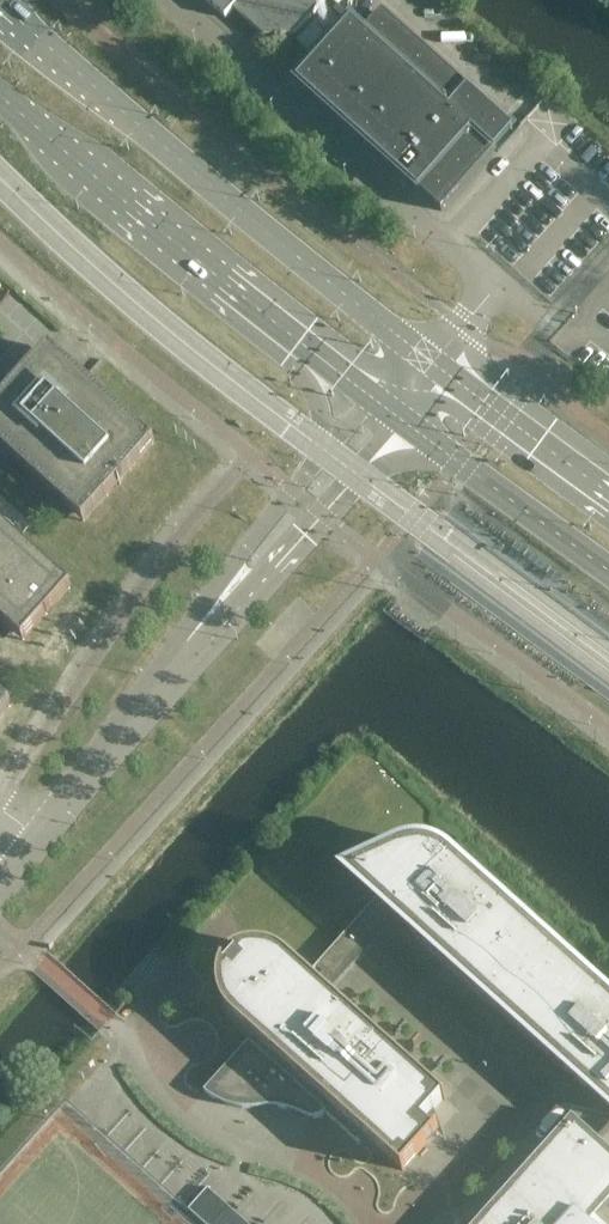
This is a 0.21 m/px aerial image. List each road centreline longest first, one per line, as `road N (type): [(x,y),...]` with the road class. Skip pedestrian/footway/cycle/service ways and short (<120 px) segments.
road 1 (unclassified): [(0,889),(392,415)]
road 2 (secondary): [(434,364),(0,6)]
road 3 (unclassified): [(434,364),(502,284),(183,0)]
road 4 (secondary): [(0,96),(392,415)]
road 5 (secondary): [(392,415),(608,573)]
road 6 (secondary): [(608,492),(434,364)]

